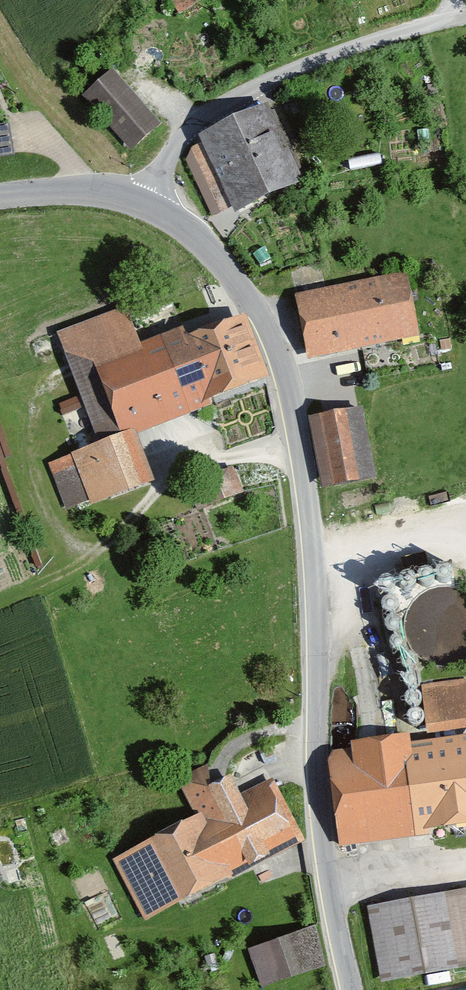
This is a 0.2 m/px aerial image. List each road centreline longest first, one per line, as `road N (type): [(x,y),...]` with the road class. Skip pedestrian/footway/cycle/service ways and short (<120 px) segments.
road 1 (secondary): [(0,196),(100,191),(170,216),(257,308),(284,364),(310,517),(319,820),(350,989)]
road 2 (track): [(148,205),(174,151),(206,115),(268,80),(349,48),(465,17)]

